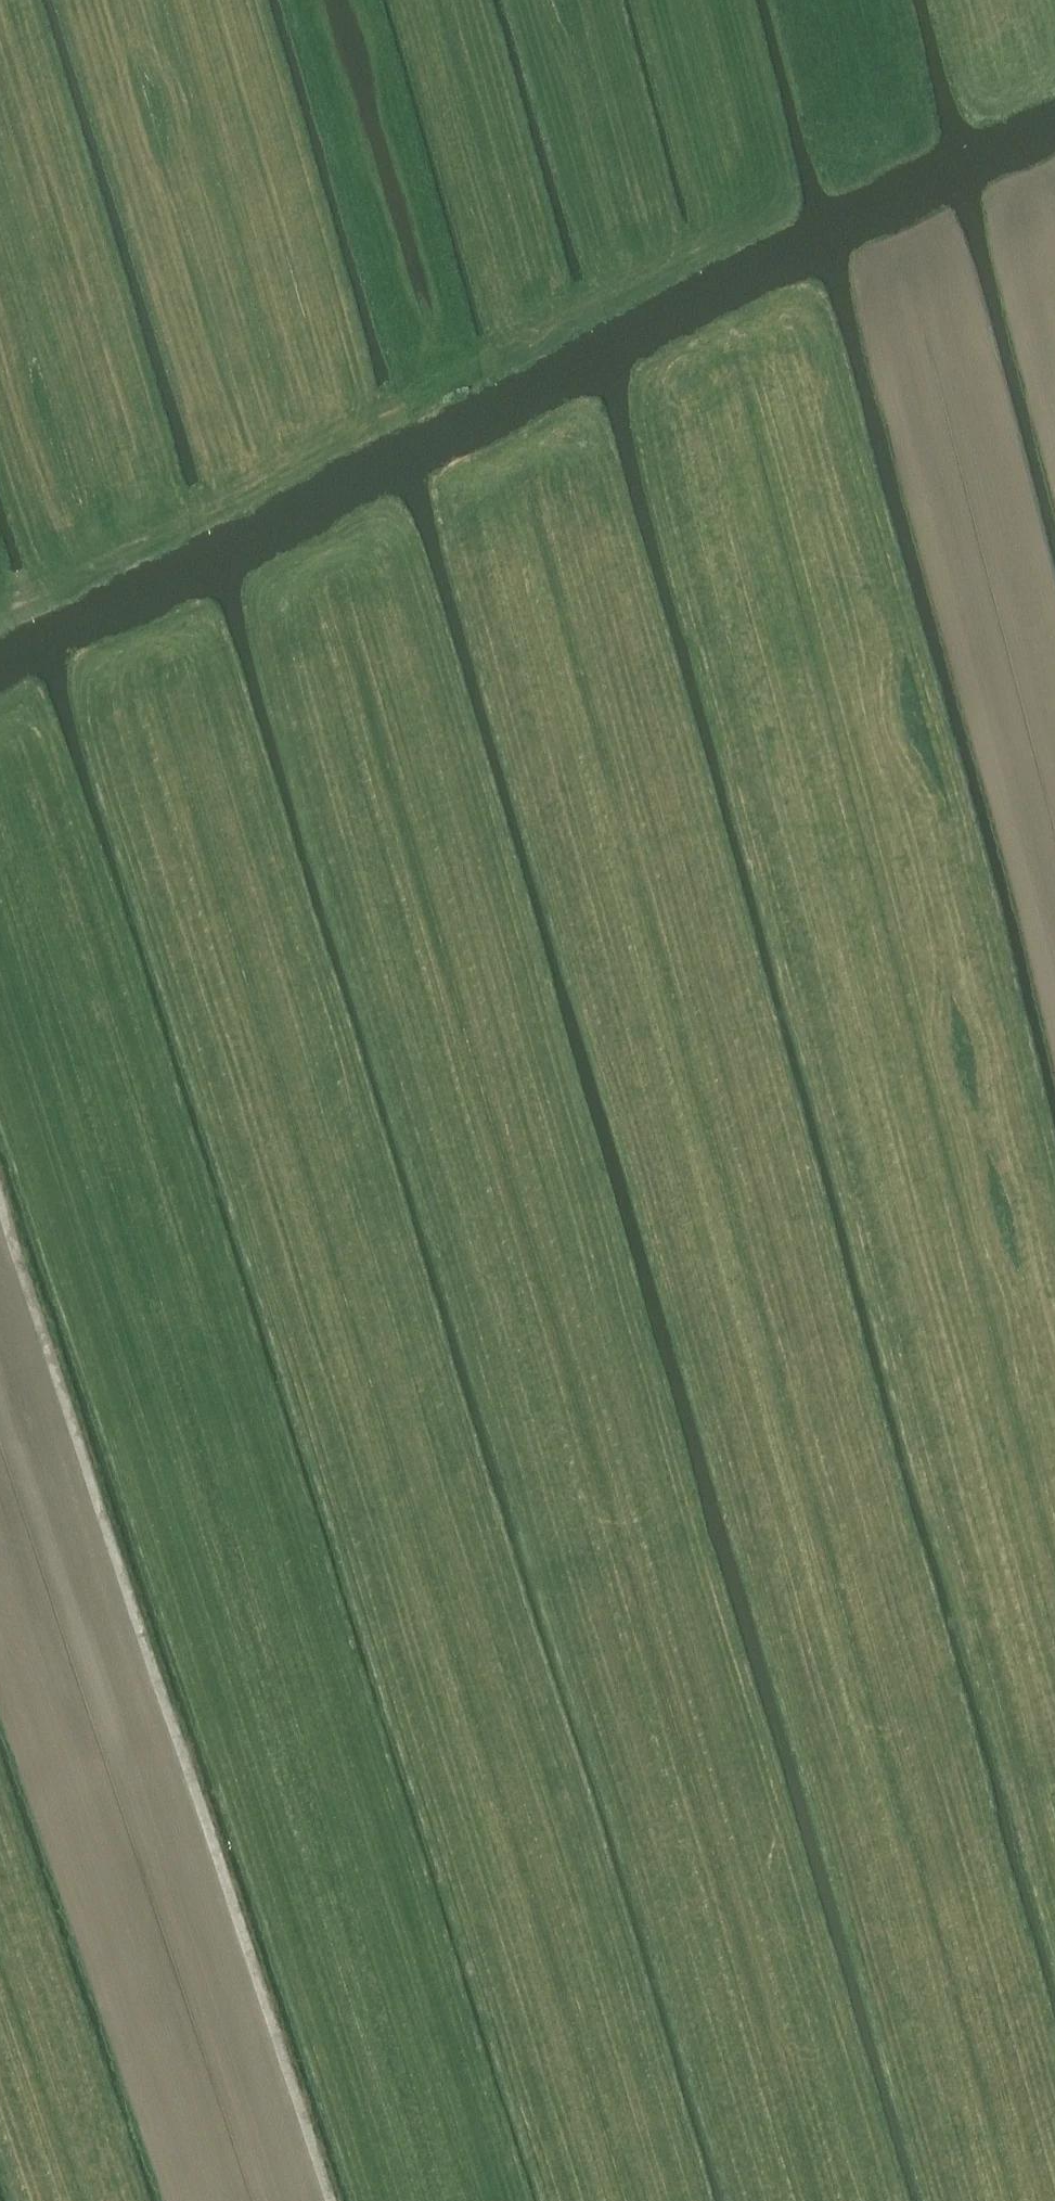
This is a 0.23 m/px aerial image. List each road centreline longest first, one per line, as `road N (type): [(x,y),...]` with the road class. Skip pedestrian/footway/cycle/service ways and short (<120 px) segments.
road 1 (track): [(329,2200),(0,1209)]

